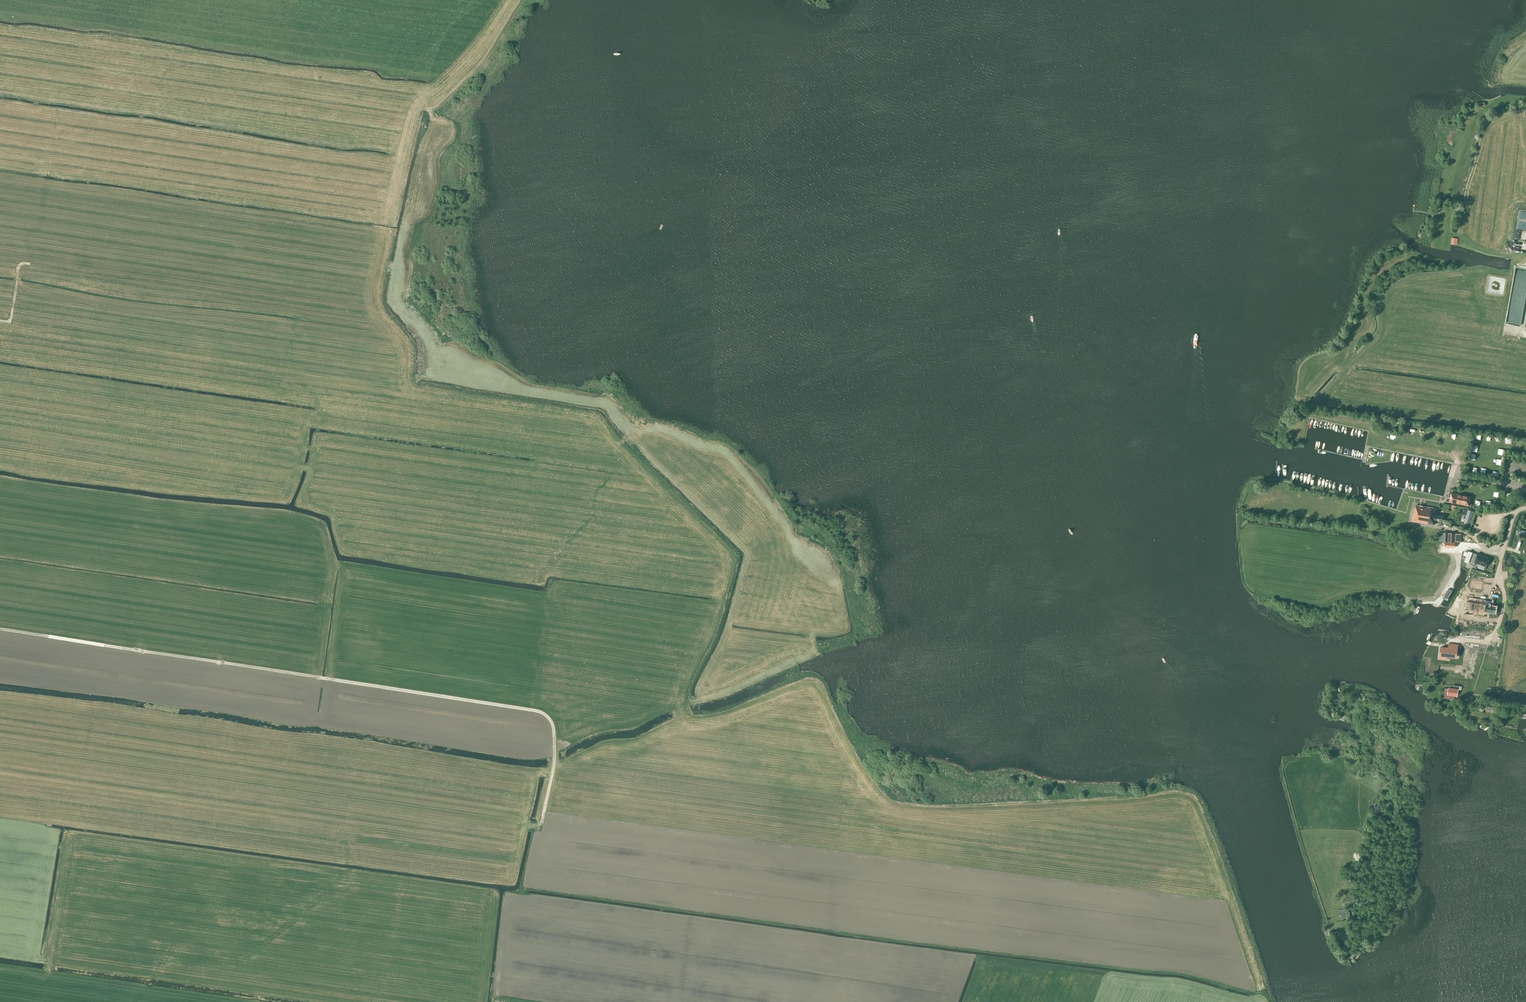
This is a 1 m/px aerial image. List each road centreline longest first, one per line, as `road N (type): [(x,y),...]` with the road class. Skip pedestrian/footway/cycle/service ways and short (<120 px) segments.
road 1 (track): [(0,629),(542,713),(553,726),(555,764),(542,821)]
road 2 (track): [(1502,555),(1488,593),(1467,594),(1462,603),(1465,683)]

